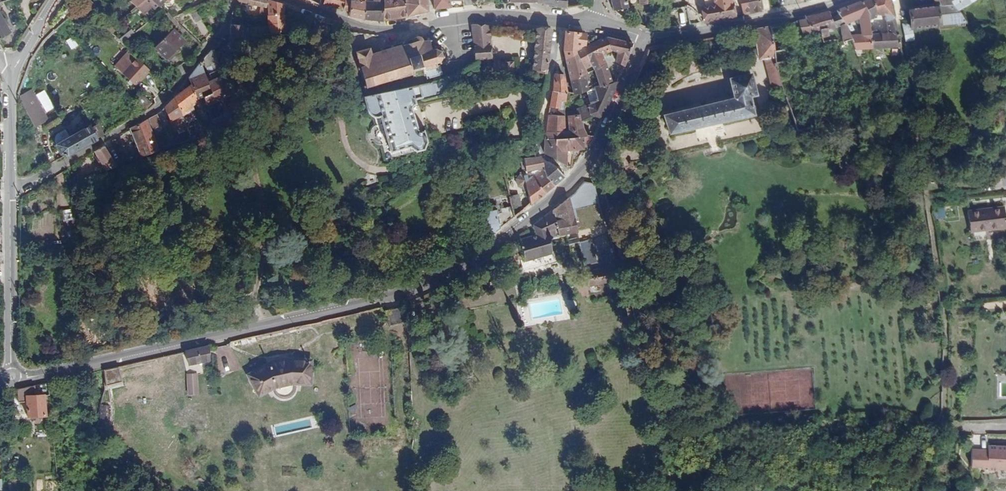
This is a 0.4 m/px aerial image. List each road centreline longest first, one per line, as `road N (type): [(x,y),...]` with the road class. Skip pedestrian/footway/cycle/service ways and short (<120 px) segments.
road 1 (tertiary): [(649,39),(594,157),(507,242),(459,273),(350,306),(11,376)]
road 2 (residential): [(595,24),(471,17),(384,31),(281,0)]
road 3 (residential): [(10,189),(160,107),(226,30),(233,0)]
road 4 (tertiary): [(849,0),(649,39)]
road 5 (residential): [(10,189),(11,376)]

